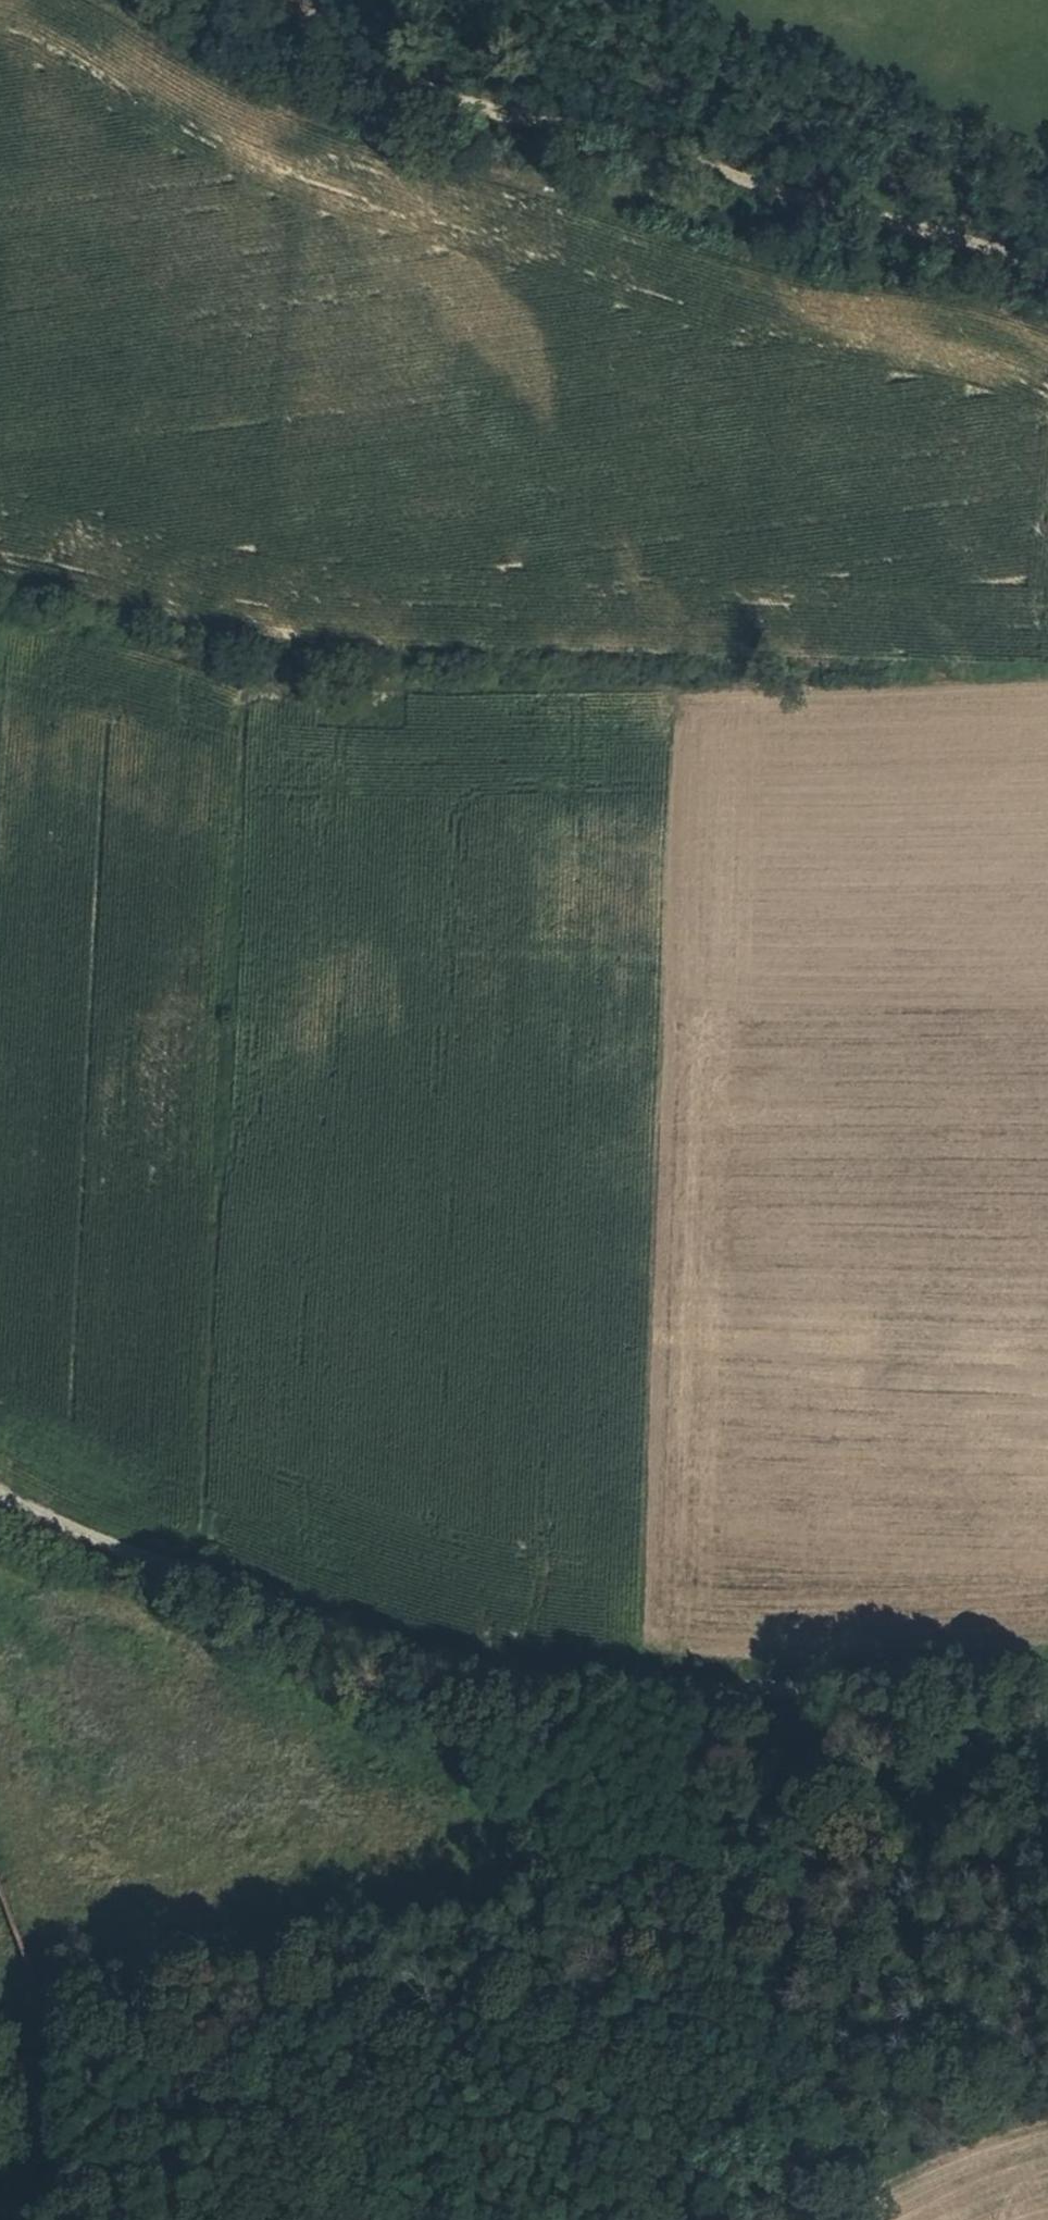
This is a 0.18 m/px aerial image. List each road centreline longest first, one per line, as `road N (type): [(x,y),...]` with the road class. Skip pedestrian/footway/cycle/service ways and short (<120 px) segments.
road 1 (track): [(1047,1718),(553,1726),(194,1617),(0,1547)]
road 2 (track): [(185,0),(389,98),(732,190),(1047,299)]
road 3 (residential): [(313,0),(389,98)]

